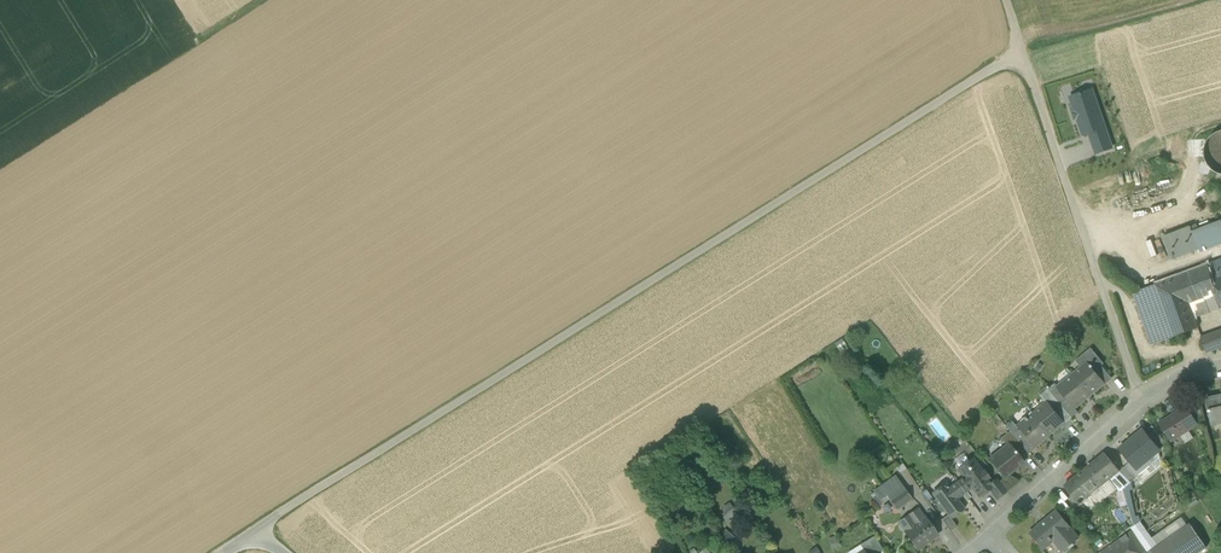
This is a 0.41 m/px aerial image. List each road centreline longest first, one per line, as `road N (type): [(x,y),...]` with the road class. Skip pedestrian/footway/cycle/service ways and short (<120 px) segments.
road 1 (unclassified): [(256,530),(1023,50)]
road 2 (unclassified): [(1141,400),(1023,50)]
road 3 (residential): [(987,536),(1141,400)]

